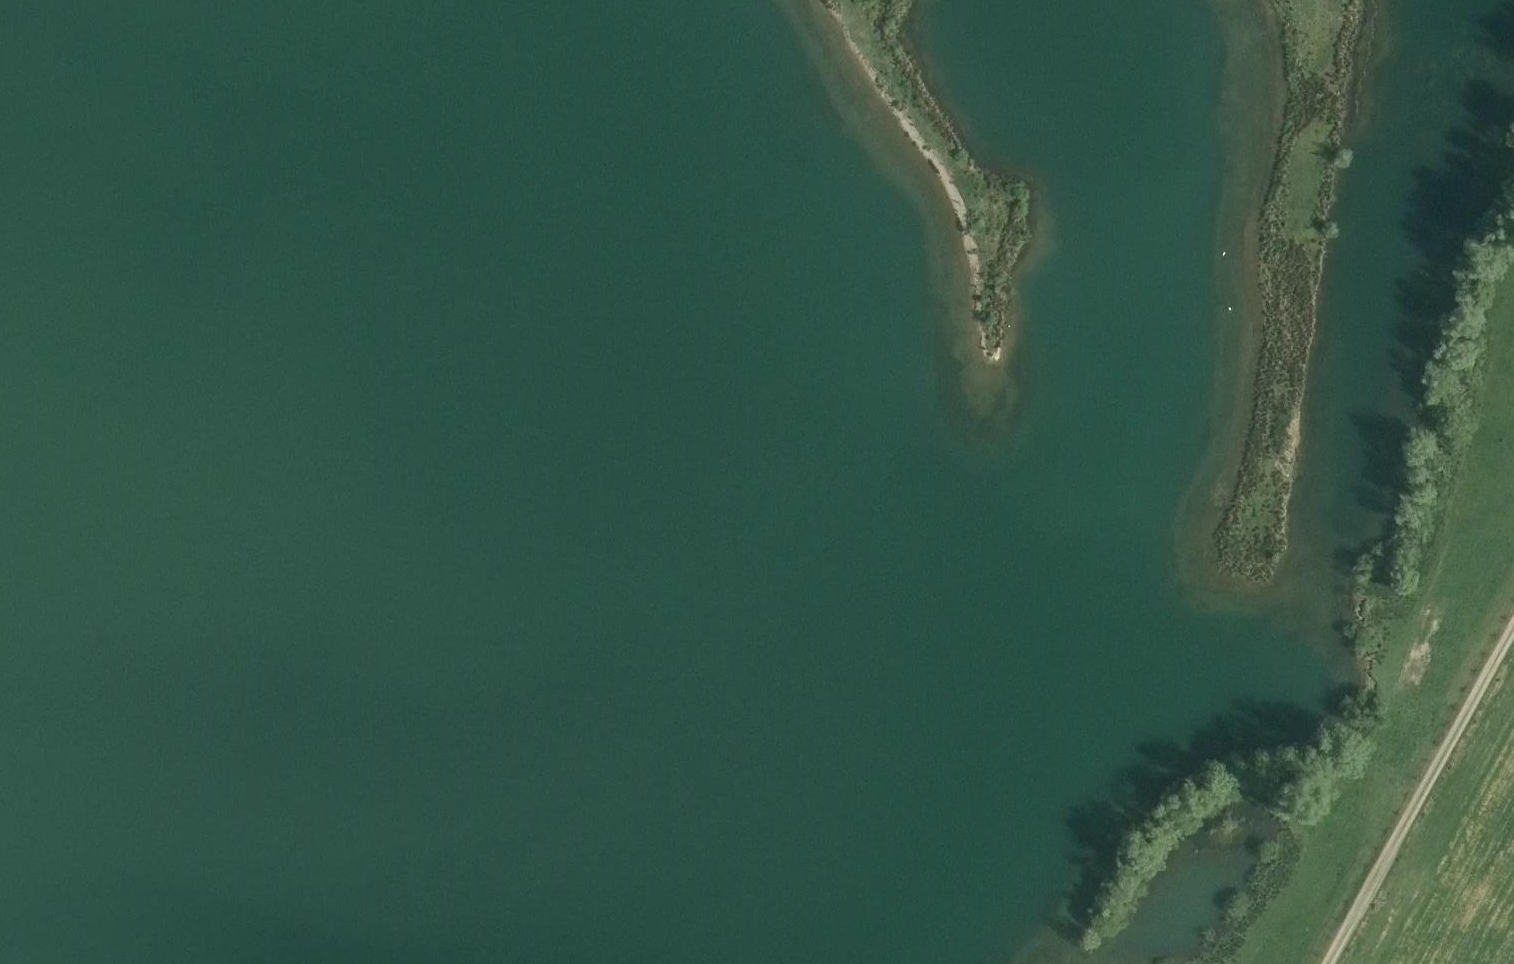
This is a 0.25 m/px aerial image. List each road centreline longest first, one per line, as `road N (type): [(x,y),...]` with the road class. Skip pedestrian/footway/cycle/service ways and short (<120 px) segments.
road 1 (track): [(1513,638),(1336,963)]

